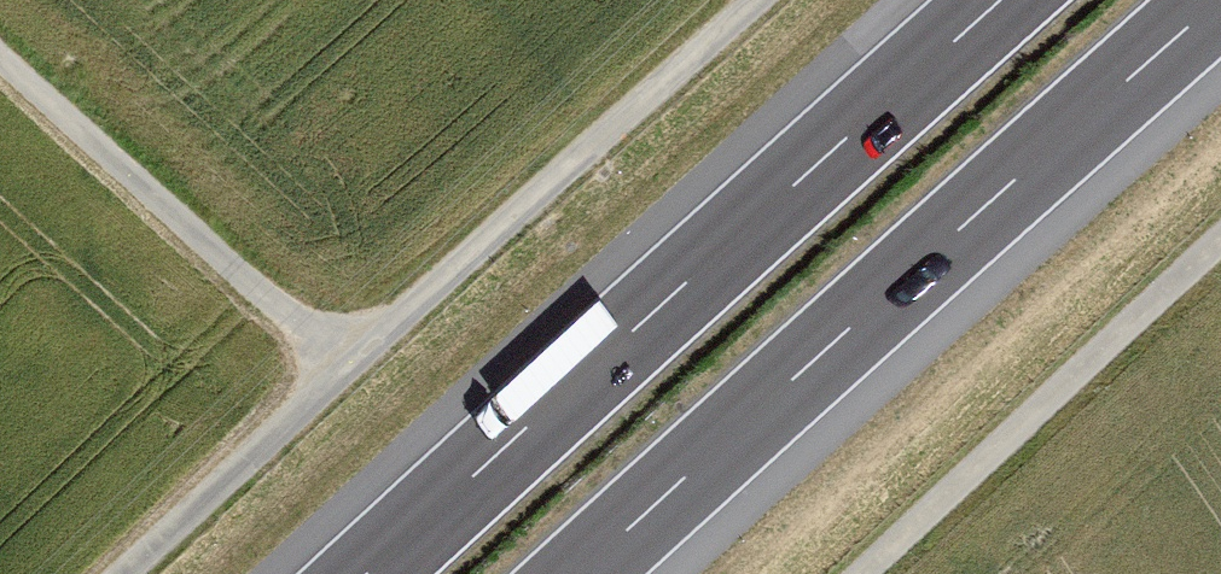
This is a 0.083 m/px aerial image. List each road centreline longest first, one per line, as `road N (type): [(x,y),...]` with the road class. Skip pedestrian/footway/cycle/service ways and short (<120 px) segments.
road 1 (motorway): [(582,573),(1219,0)]
road 2 (motorway): [(997,0),(364,573)]
road 3 (track): [(129,573),(757,0)]
road 4 (track): [(343,376),(0,68)]

